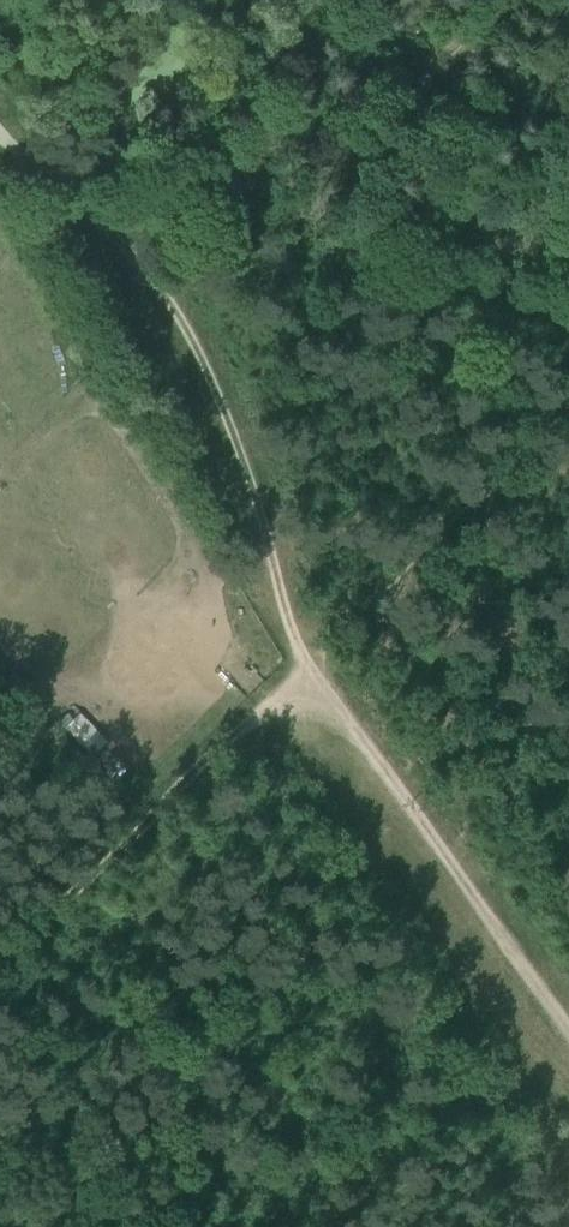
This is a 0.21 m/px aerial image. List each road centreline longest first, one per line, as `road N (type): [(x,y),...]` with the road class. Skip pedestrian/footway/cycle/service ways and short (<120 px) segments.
road 1 (track): [(90,206),(177,307),(225,414),(303,667)]
road 2 (track): [(303,667),(568,1011)]
road 3 (track): [(0,957),(303,667)]
road 4 (track): [(303,667),(568,405)]

